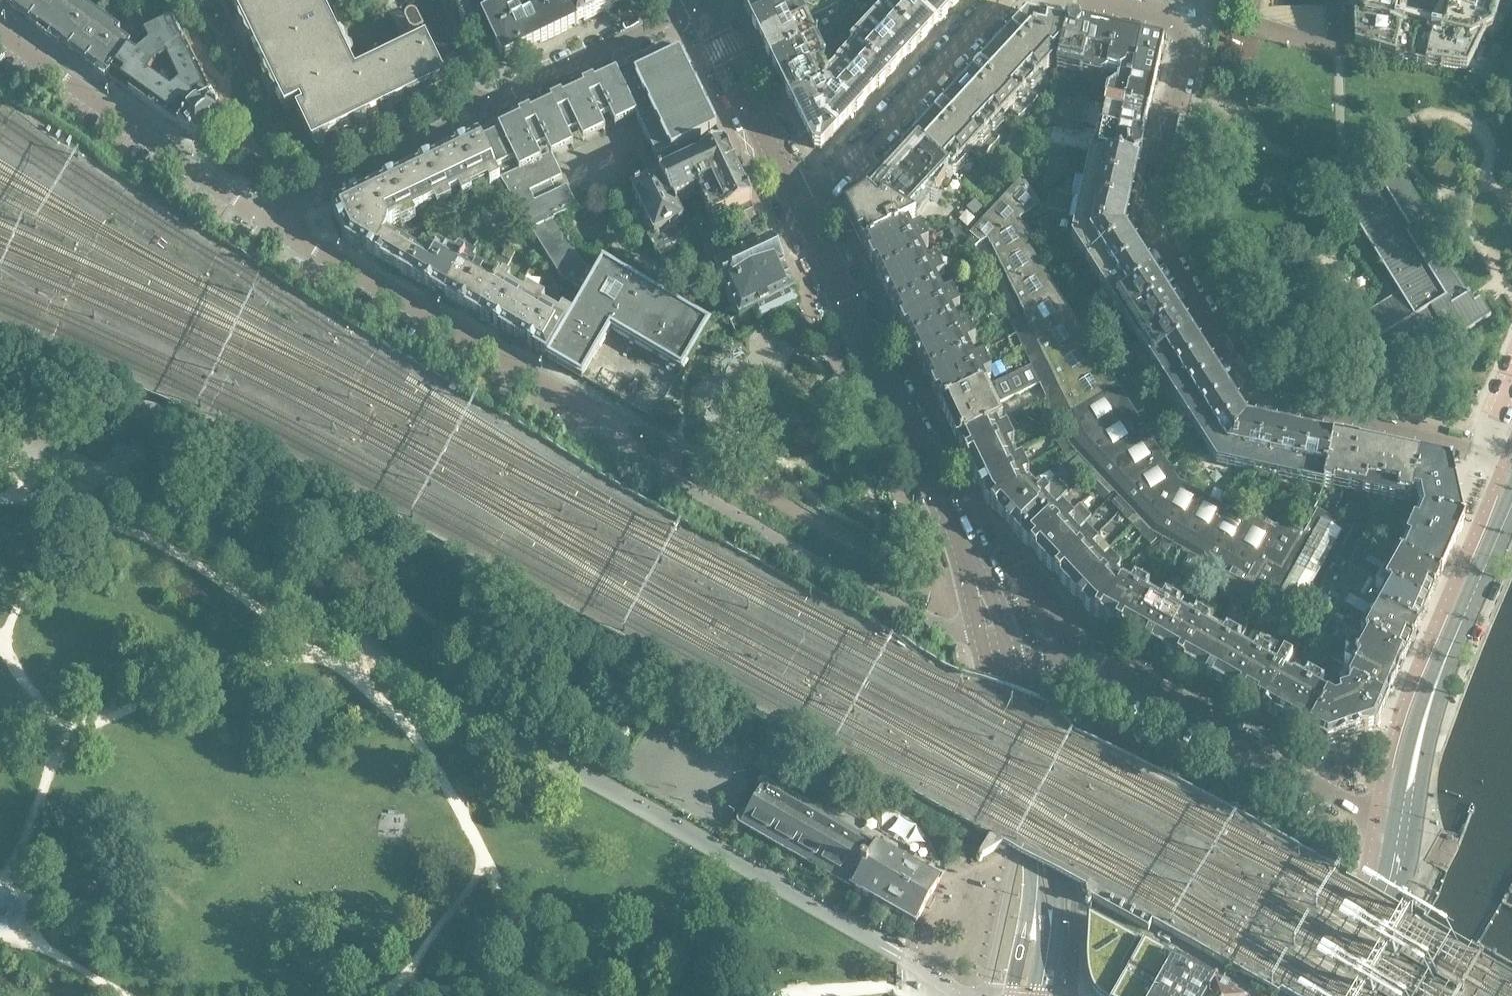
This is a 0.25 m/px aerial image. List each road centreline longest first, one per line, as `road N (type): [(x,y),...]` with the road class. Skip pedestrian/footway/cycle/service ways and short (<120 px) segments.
road 1 (residential): [(1114,0),(1162,14),(1186,39),(1189,62),(1151,234),(1266,391),(1286,404),(1482,449),(1511,466)]
road 2 (residential): [(1404,826),(1357,810),(1107,665),(1012,663)]
road 3 (residential): [(597,411),(263,217)]
road 4 (tertiary): [(963,542),(802,208)]
road 5 (tertiary): [(983,641),(1031,865),(1008,995)]
road 6 (primary): [(1404,826),(1422,727),(1511,514)]
road 7 (residential): [(263,217),(0,27)]
road 8 (residential): [(802,208),(830,189),(1007,0)]
road 9 (residential): [(484,104),(263,217)]
road 10 (residential): [(700,0),(484,104)]
road 11 (tertiary): [(802,208),(701,0)]
road 12 (primary): [(1404,826),(1391,881),(1324,995)]
road 13 (unclassified): [(1012,663),(963,542)]

